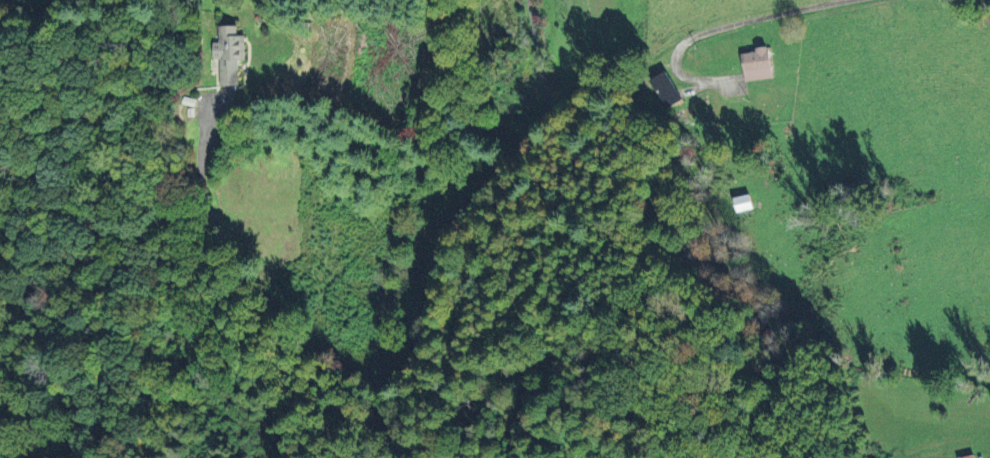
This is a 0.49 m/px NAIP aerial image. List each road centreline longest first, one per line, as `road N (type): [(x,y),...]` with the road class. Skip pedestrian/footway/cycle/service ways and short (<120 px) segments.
road 1 (residential): [(214,106),(200,185),(254,284),(336,360),(388,380),(414,362),(443,241),(544,109),(529,0)]

